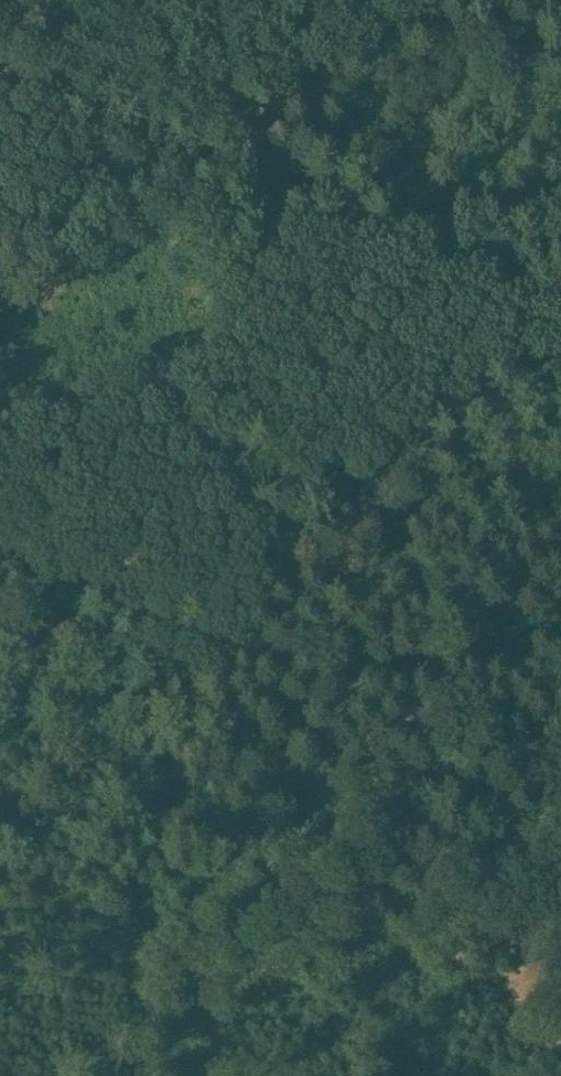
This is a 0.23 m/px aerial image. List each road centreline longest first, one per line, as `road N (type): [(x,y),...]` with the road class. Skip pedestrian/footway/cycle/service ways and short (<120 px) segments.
road 1 (track): [(0,639),(169,702),(560,956)]
road 2 (track): [(140,1075),(169,702)]

